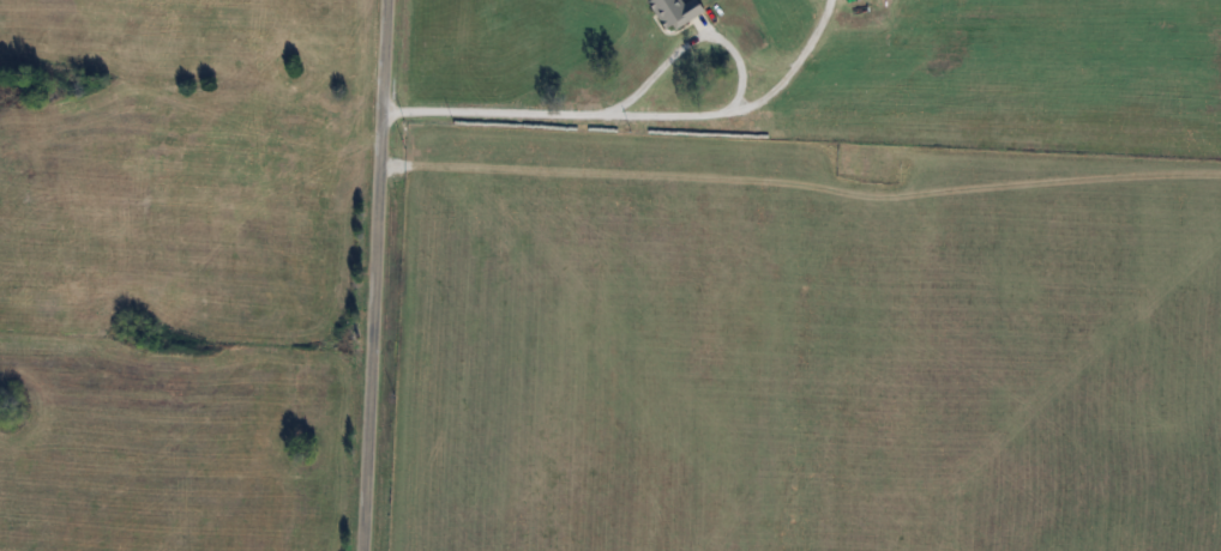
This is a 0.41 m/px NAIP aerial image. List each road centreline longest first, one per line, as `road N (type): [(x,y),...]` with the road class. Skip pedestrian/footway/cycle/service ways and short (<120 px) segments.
road 1 (residential): [(363,550),(386,0)]

